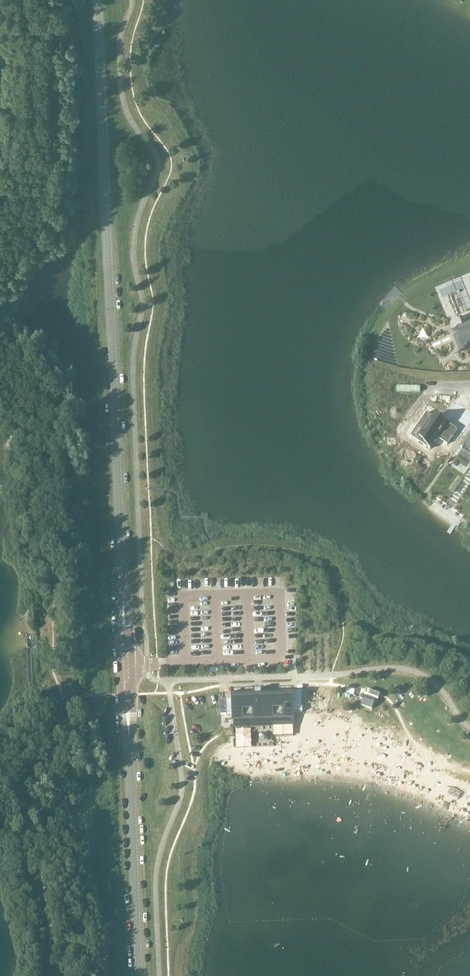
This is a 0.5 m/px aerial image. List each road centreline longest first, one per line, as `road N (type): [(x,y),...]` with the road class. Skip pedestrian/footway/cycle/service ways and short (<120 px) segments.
road 1 (unclassified): [(123,597),(98,0)]
road 2 (track): [(51,975),(41,863),(19,798),(51,758),(60,715),(52,587)]
road 3 (unclassified): [(139,975),(129,743)]
road 4 (unclassified): [(123,597),(118,629),(129,743)]
road 5 (unclassified): [(129,743),(134,710),(123,597)]

